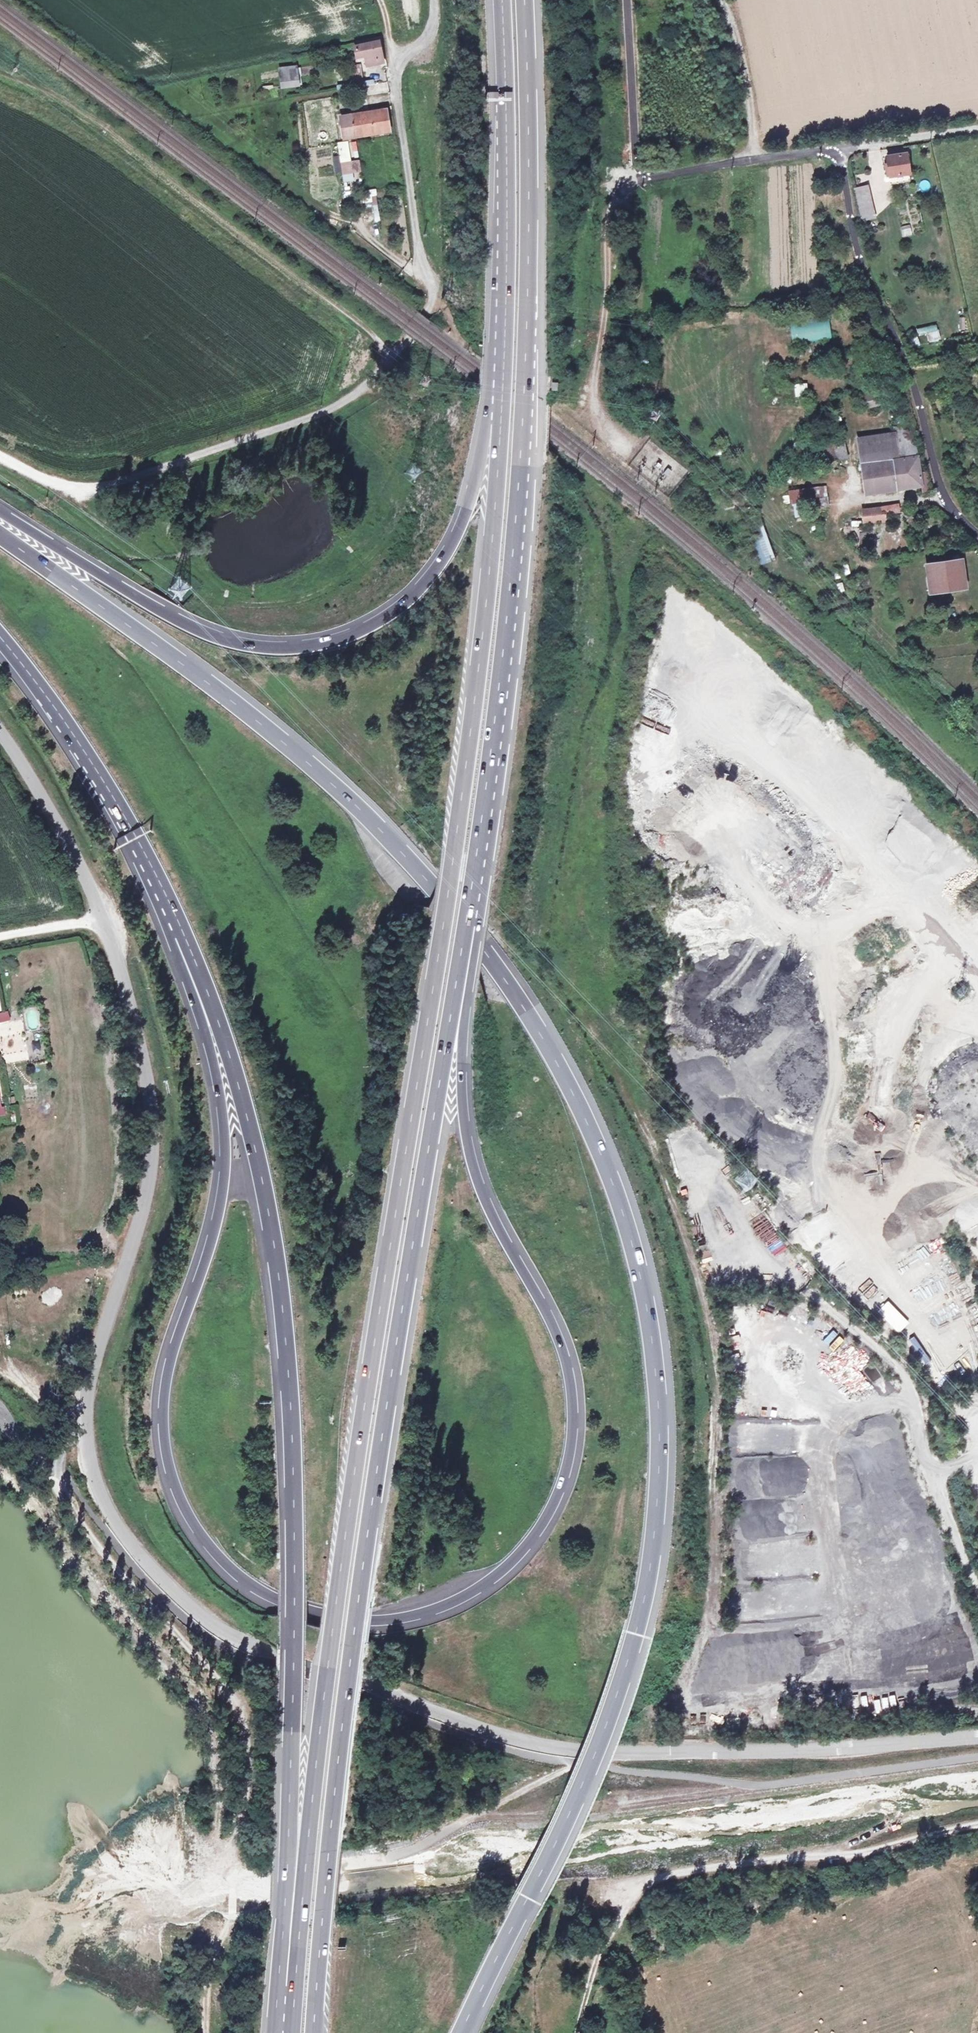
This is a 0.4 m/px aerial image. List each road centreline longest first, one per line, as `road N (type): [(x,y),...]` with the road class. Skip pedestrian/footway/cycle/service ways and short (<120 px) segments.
road 1 (motorway): [(460,2032),(575,1798),(645,1603),(659,1405),(641,1274),(623,1210),(575,1098),(522,1003),(391,839),(229,699),(0,535)]
road 2 (motorway): [(506,267),(494,533),(467,761),(290,1929)]
road 3 (motorway): [(184,937),(217,1089),(224,1170),(205,1258),(168,1362),(167,1464),(184,1509),(229,1569),(274,1600),(324,1616),(402,1619),(484,1585),(537,1532),(569,1455),(573,1409),(563,1353),(494,1218),(468,1144),(455,990)]
road 4 (motorway): [(314,2032),(357,1605),(455,990)]
road 5 (unclassified): [(81,1423),(105,1496),(157,1572),(215,1625),(301,1665),(468,1723),(579,1750),(693,1753),(977,1739)]
road 6 (motorway): [(184,937),(243,1109),(281,1320),(292,1504),(290,1929)]
road 7 (motorway): [(455,990),(503,653),(522,432),(525,0)]
road 8 (unclassified): [(0,456),(75,488),(106,486),(282,427),(359,390),(404,348),(428,303),(393,61),(426,39),(435,0)]
road 9 (motorway): [(506,267),(474,479),(452,540),(414,592),(353,632),(280,647),(210,634),(0,516)]
road 10 (unclassified): [(104,917),(143,1062),(151,1152),(142,1211),(81,1423)]
road 11 (track): [(977,1828),(682,1871),(630,1889),(580,1985),(571,2032)]
road 12 (unclassified): [(977,533),(946,507),(909,362),(855,236),(839,150)]
road 13 (motorway): [(0,641),(77,743),(184,937)]
road 14 (track): [(645,175),(613,194),(606,212),(594,403),(607,428),(631,449)]
road 15 (motorway): [(500,0),(506,267)]
road 16 (unclassified): [(0,732),(104,917)]
road 17 (unclassified): [(839,150),(645,175)]
road 18 (unclassified): [(977,130),(839,150)]

